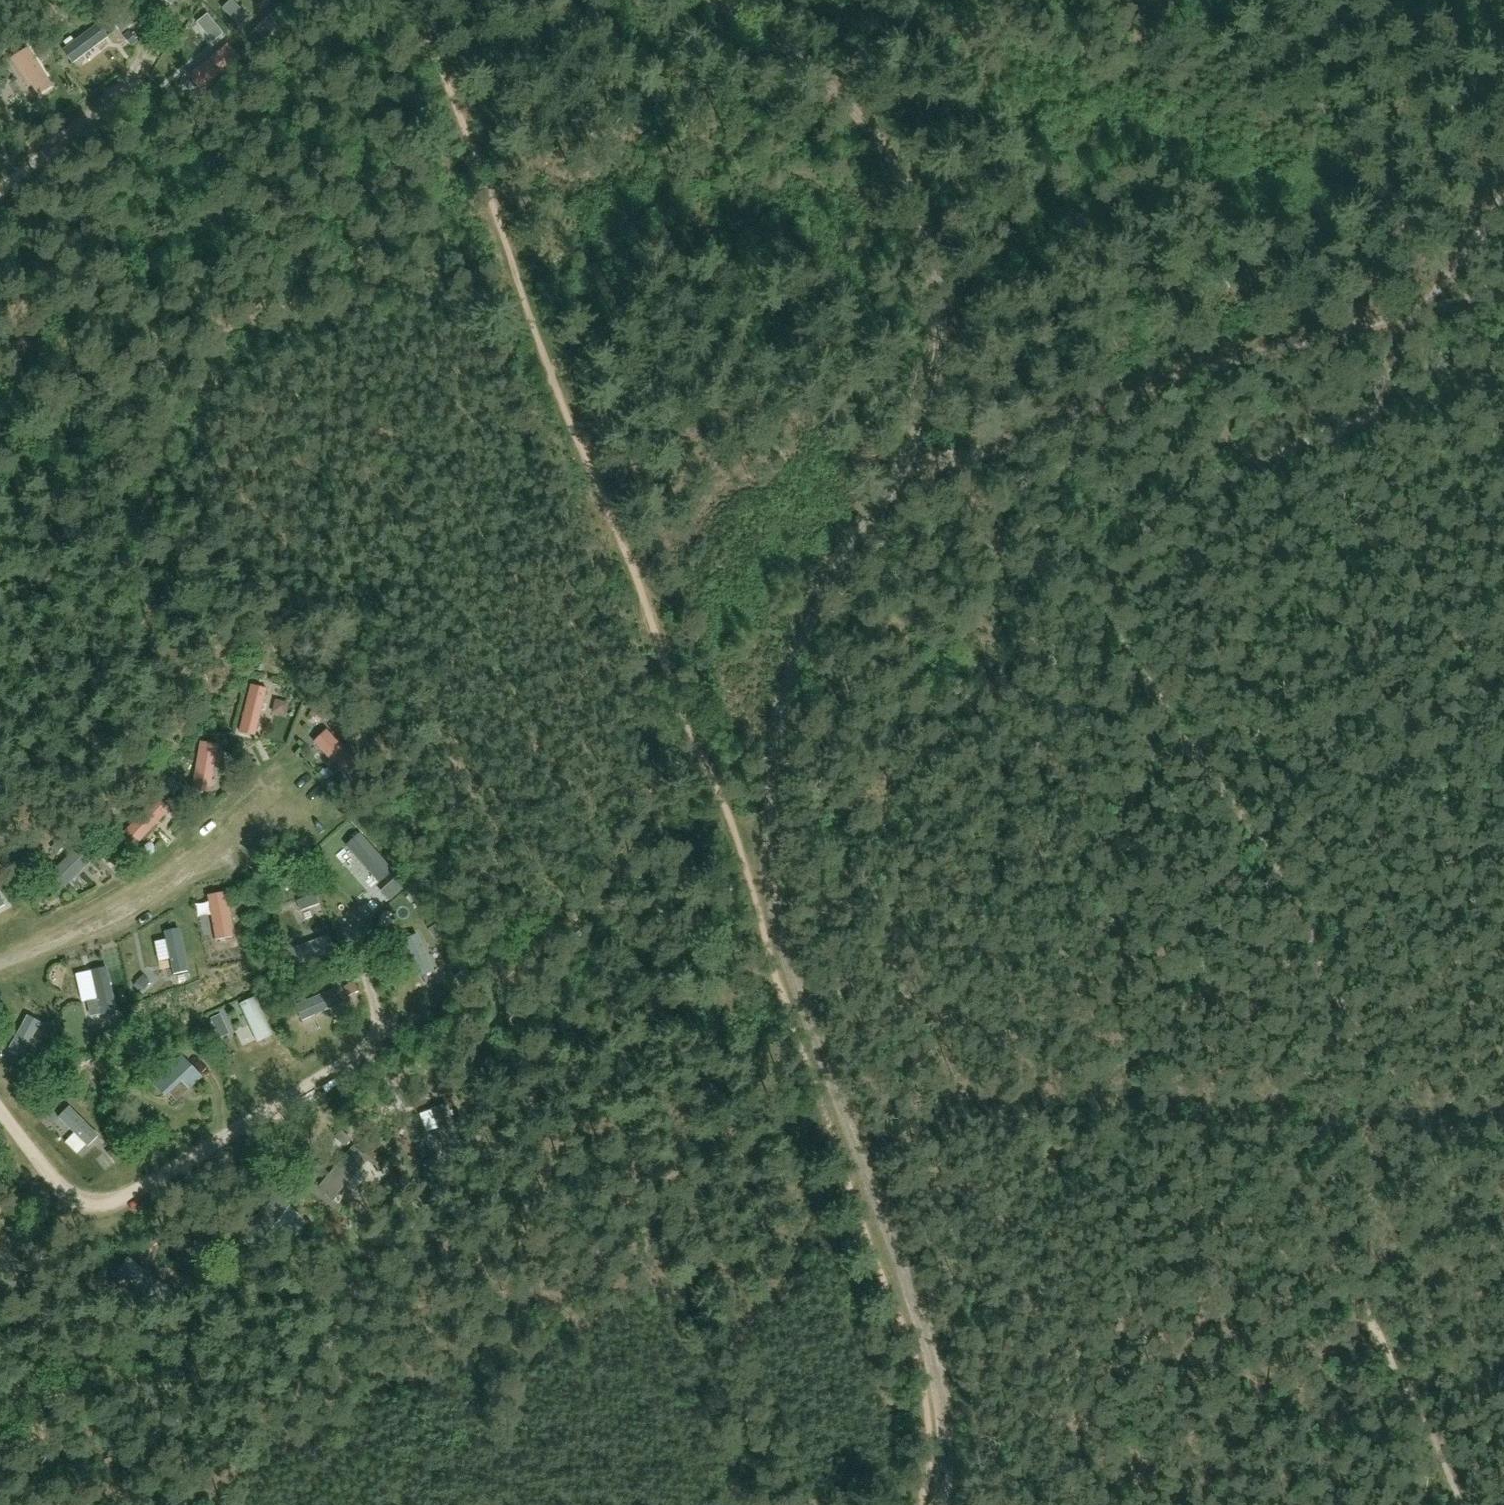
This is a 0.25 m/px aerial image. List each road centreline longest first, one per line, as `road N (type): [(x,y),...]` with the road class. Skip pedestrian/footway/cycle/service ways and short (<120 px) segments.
road 1 (track): [(877,486),(805,642),(767,751),(770,875),(809,1042),(936,1382),(944,1461),(935,1504)]
road 2 (track): [(877,486),(1404,352),(1503,337)]
road 3 (track): [(877,486),(918,397),(943,294),(916,202),(856,106),(722,0)]
road 4 (track): [(0,1113),(69,1193),(114,1196),(371,1046),(382,1031),(360,945)]
road 5 (track): [(0,967),(105,919),(262,814)]
road 6 (track): [(0,186),(151,81)]

